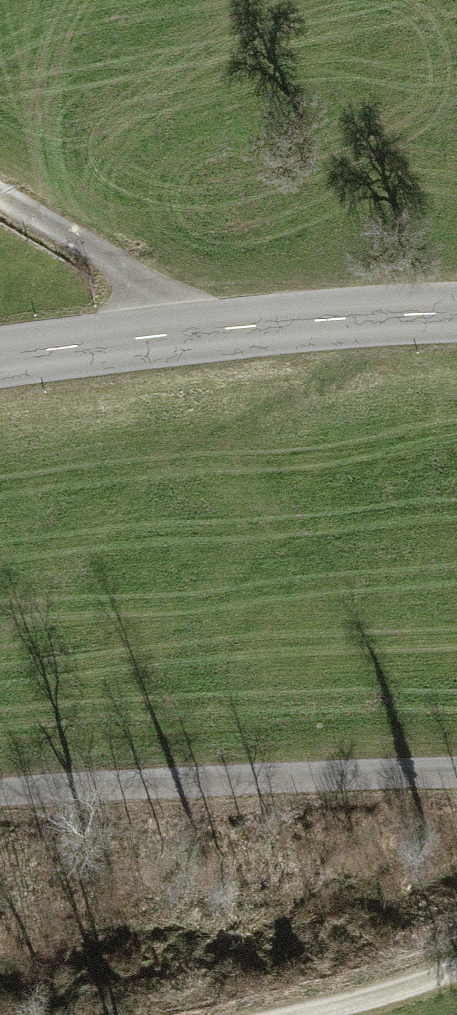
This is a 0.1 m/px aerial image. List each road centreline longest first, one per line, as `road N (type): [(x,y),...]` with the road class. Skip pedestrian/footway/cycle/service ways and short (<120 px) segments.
road 1 (tertiary): [(0,357),(178,334),(456,314)]
road 2 (unclassified): [(0,797),(110,782),(456,781)]
road 3 (track): [(0,197),(139,281),(178,334)]

